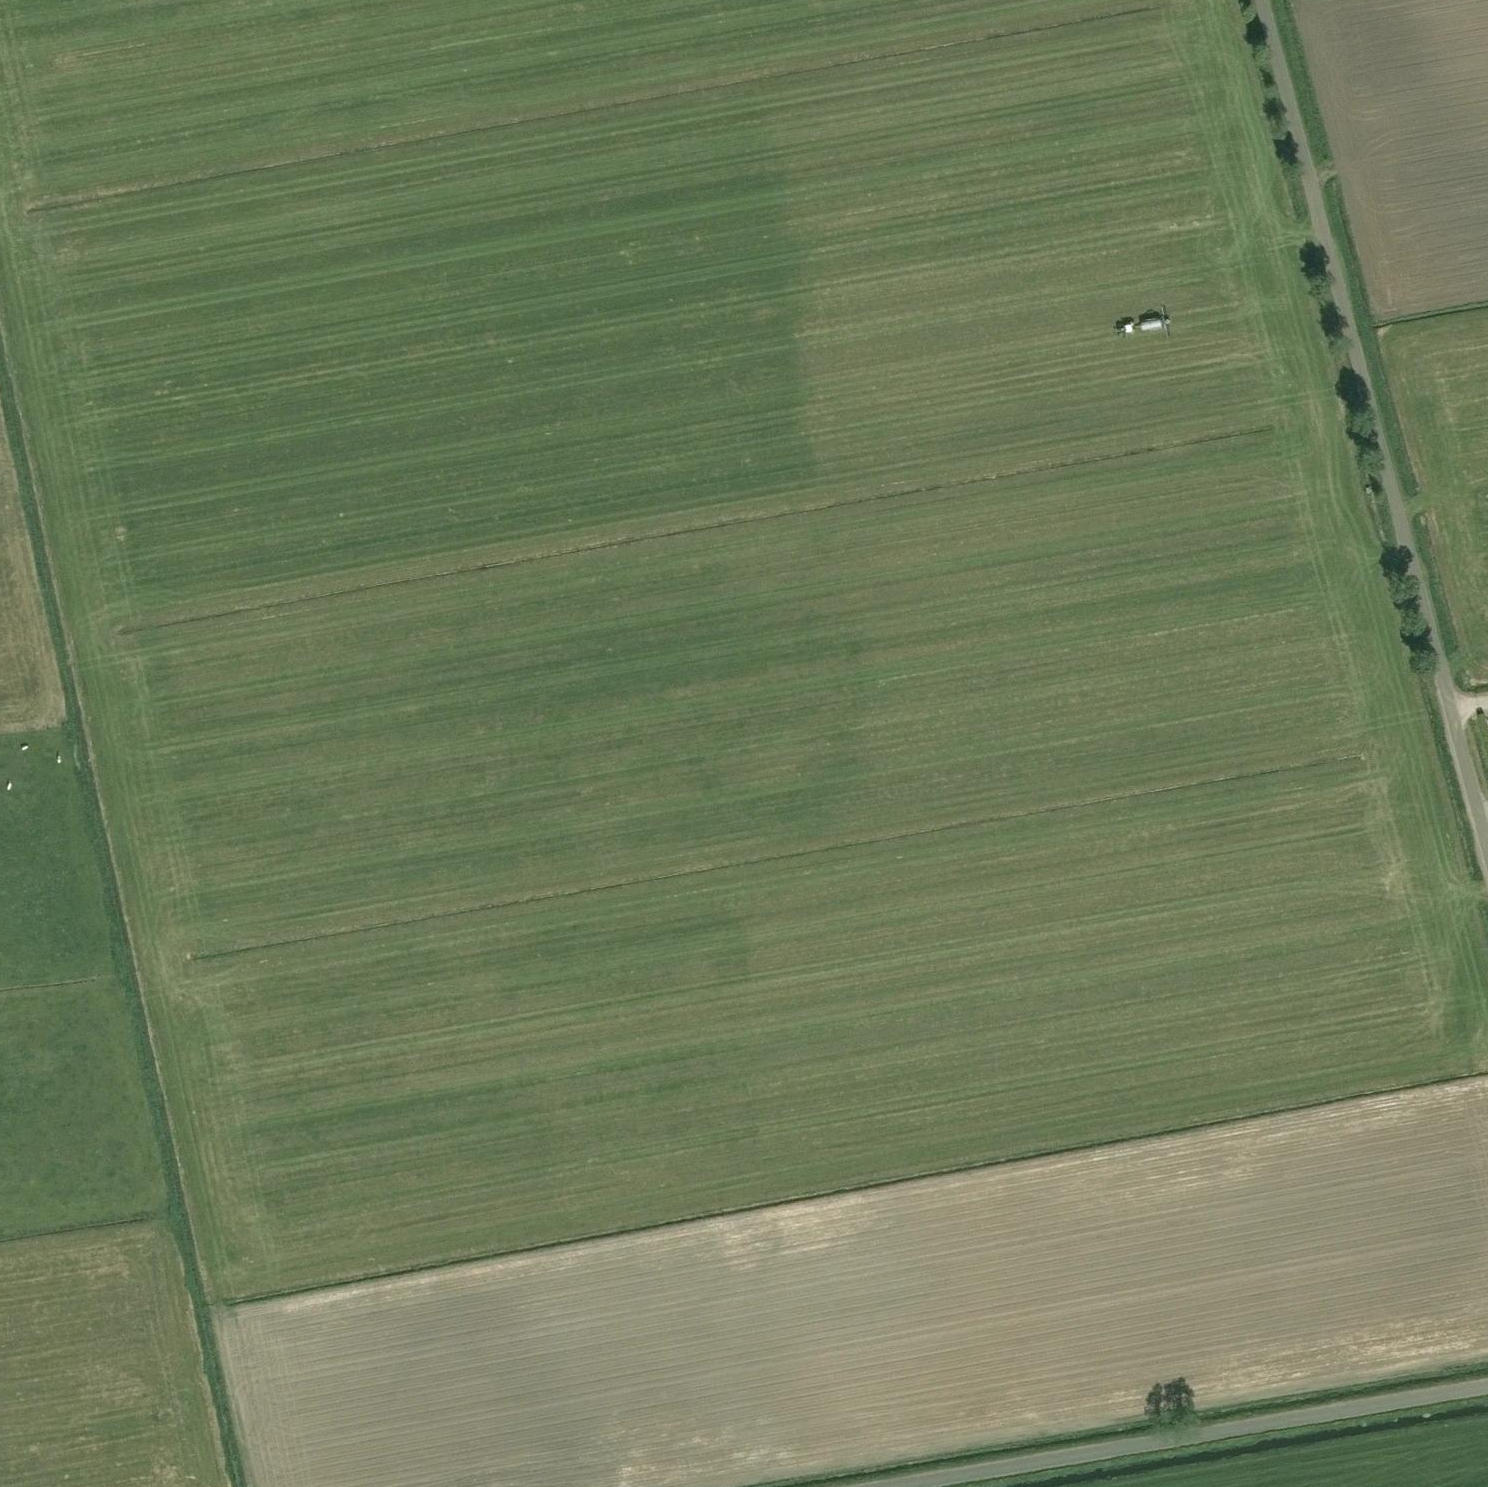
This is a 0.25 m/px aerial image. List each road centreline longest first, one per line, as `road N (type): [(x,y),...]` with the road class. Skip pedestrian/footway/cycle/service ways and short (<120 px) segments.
road 1 (unclassified): [(1487,851),(1263,0)]
road 2 (unclassified): [(874,1486),(1487,1379)]

